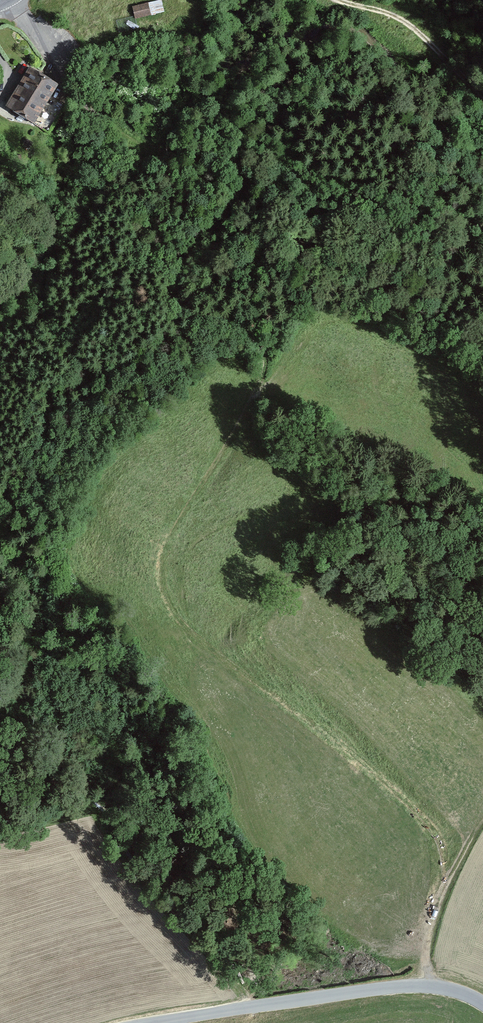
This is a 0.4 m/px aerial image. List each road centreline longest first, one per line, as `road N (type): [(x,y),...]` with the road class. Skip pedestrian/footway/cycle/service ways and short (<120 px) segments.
road 1 (track): [(79,100),(140,145),(209,152),(239,172),(238,200),(179,281),(189,309),(253,341),(263,373),(164,549),(162,591),(203,643),(429,825),(447,877),(430,951),(434,987)]
road 2 (unclassified): [(139,1022),(379,984),(413,983),(482,1004)]
road 3 (track): [(340,0),(390,15),(482,93)]

